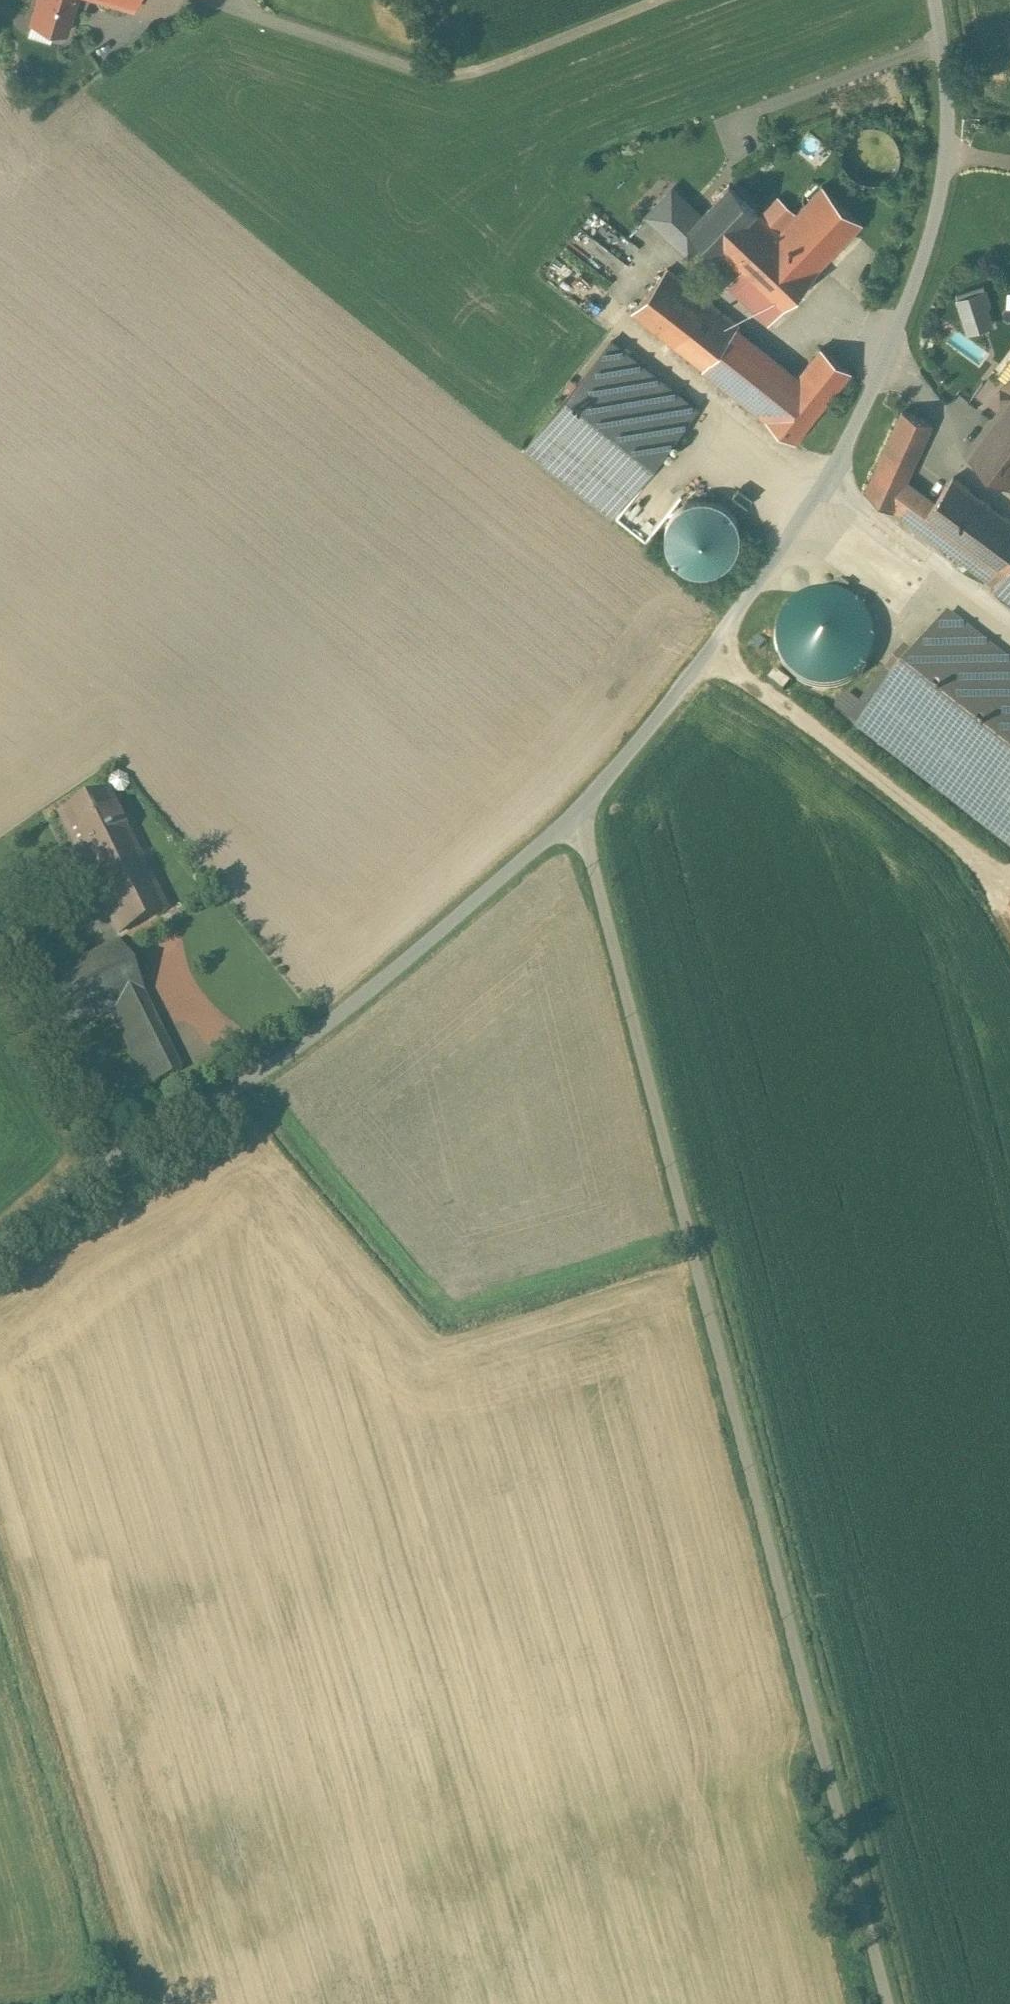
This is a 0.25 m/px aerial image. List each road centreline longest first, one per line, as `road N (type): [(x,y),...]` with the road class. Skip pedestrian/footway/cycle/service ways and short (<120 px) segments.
road 1 (unclassified): [(882,2003),(579,813)]
road 2 (unclassified): [(579,813),(789,537),(882,374),(913,299),(947,157),(947,77),(934,0)]
road 3 (unclassified): [(0,1245),(75,1177),(249,1080),(357,1001),(579,813)]

